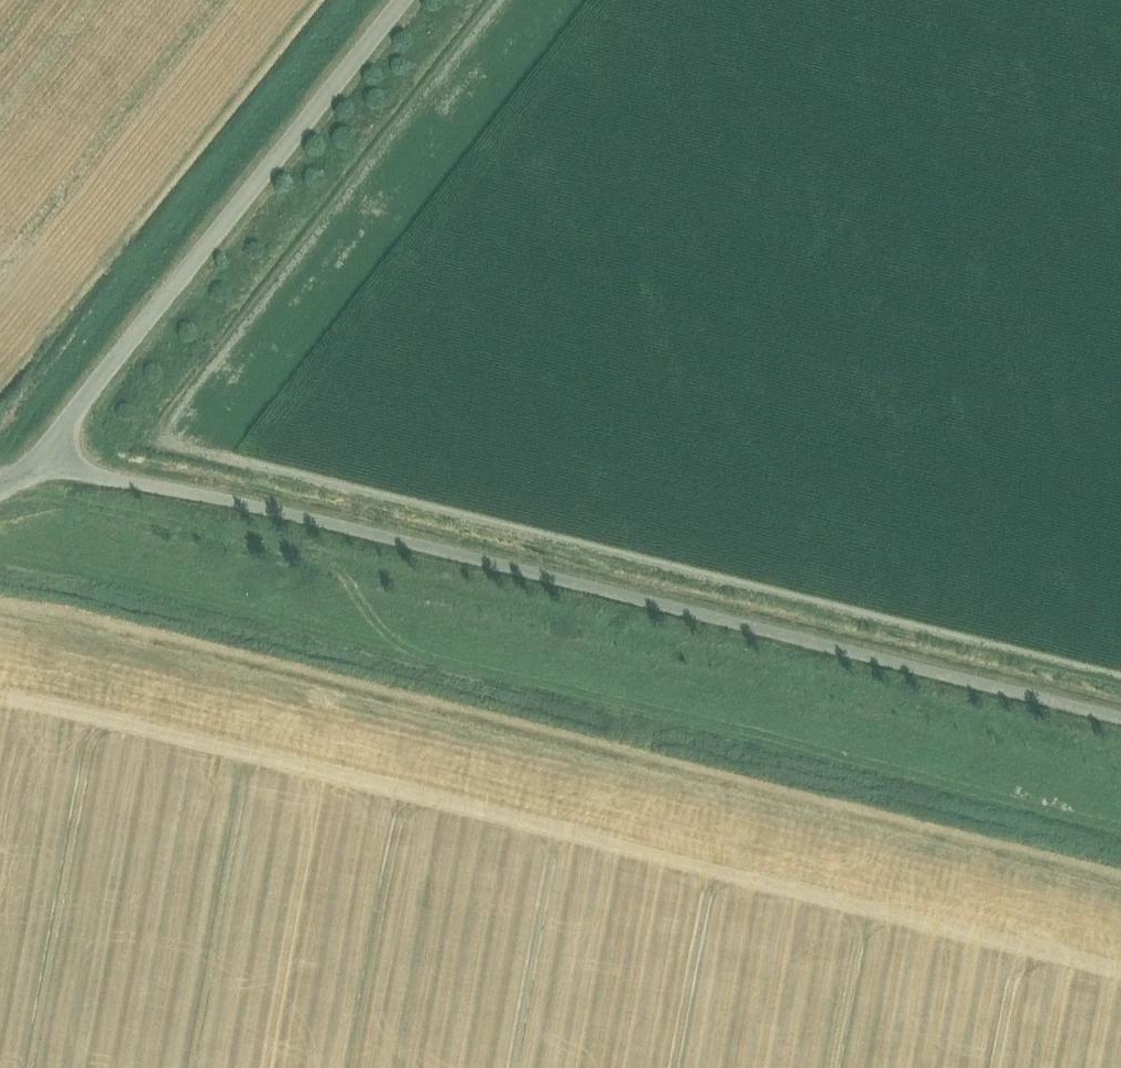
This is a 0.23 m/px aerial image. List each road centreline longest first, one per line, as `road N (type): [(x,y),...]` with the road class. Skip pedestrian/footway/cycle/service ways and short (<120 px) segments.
road 1 (track): [(1120,835),(0,563)]
road 2 (unclassified): [(1120,725),(181,489),(77,472),(50,453)]
road 3 (unclassified): [(50,453),(106,369),(415,0)]

